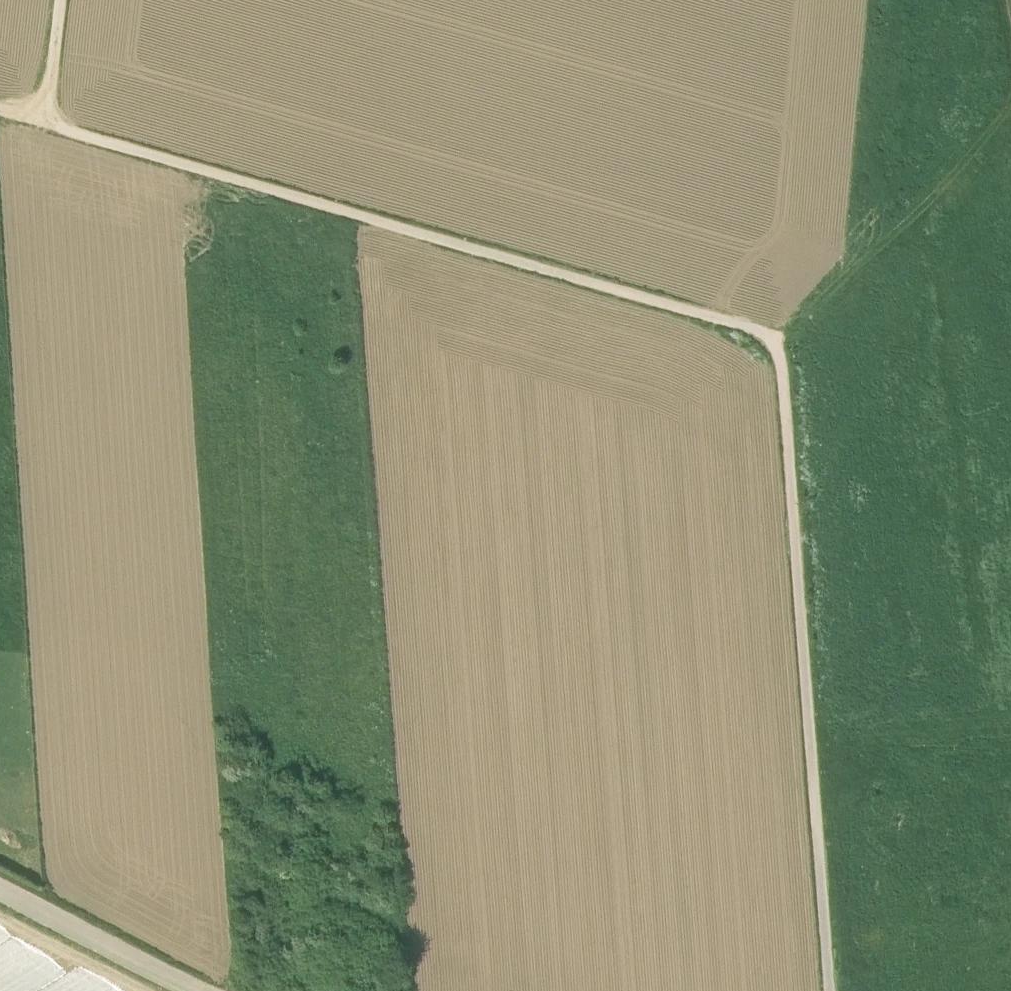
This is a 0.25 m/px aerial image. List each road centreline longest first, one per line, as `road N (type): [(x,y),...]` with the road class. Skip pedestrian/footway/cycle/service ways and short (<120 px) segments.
road 1 (track): [(60,0),(45,116),(786,333),(831,990)]
road 2 (unclassified): [(199,990),(0,892)]

